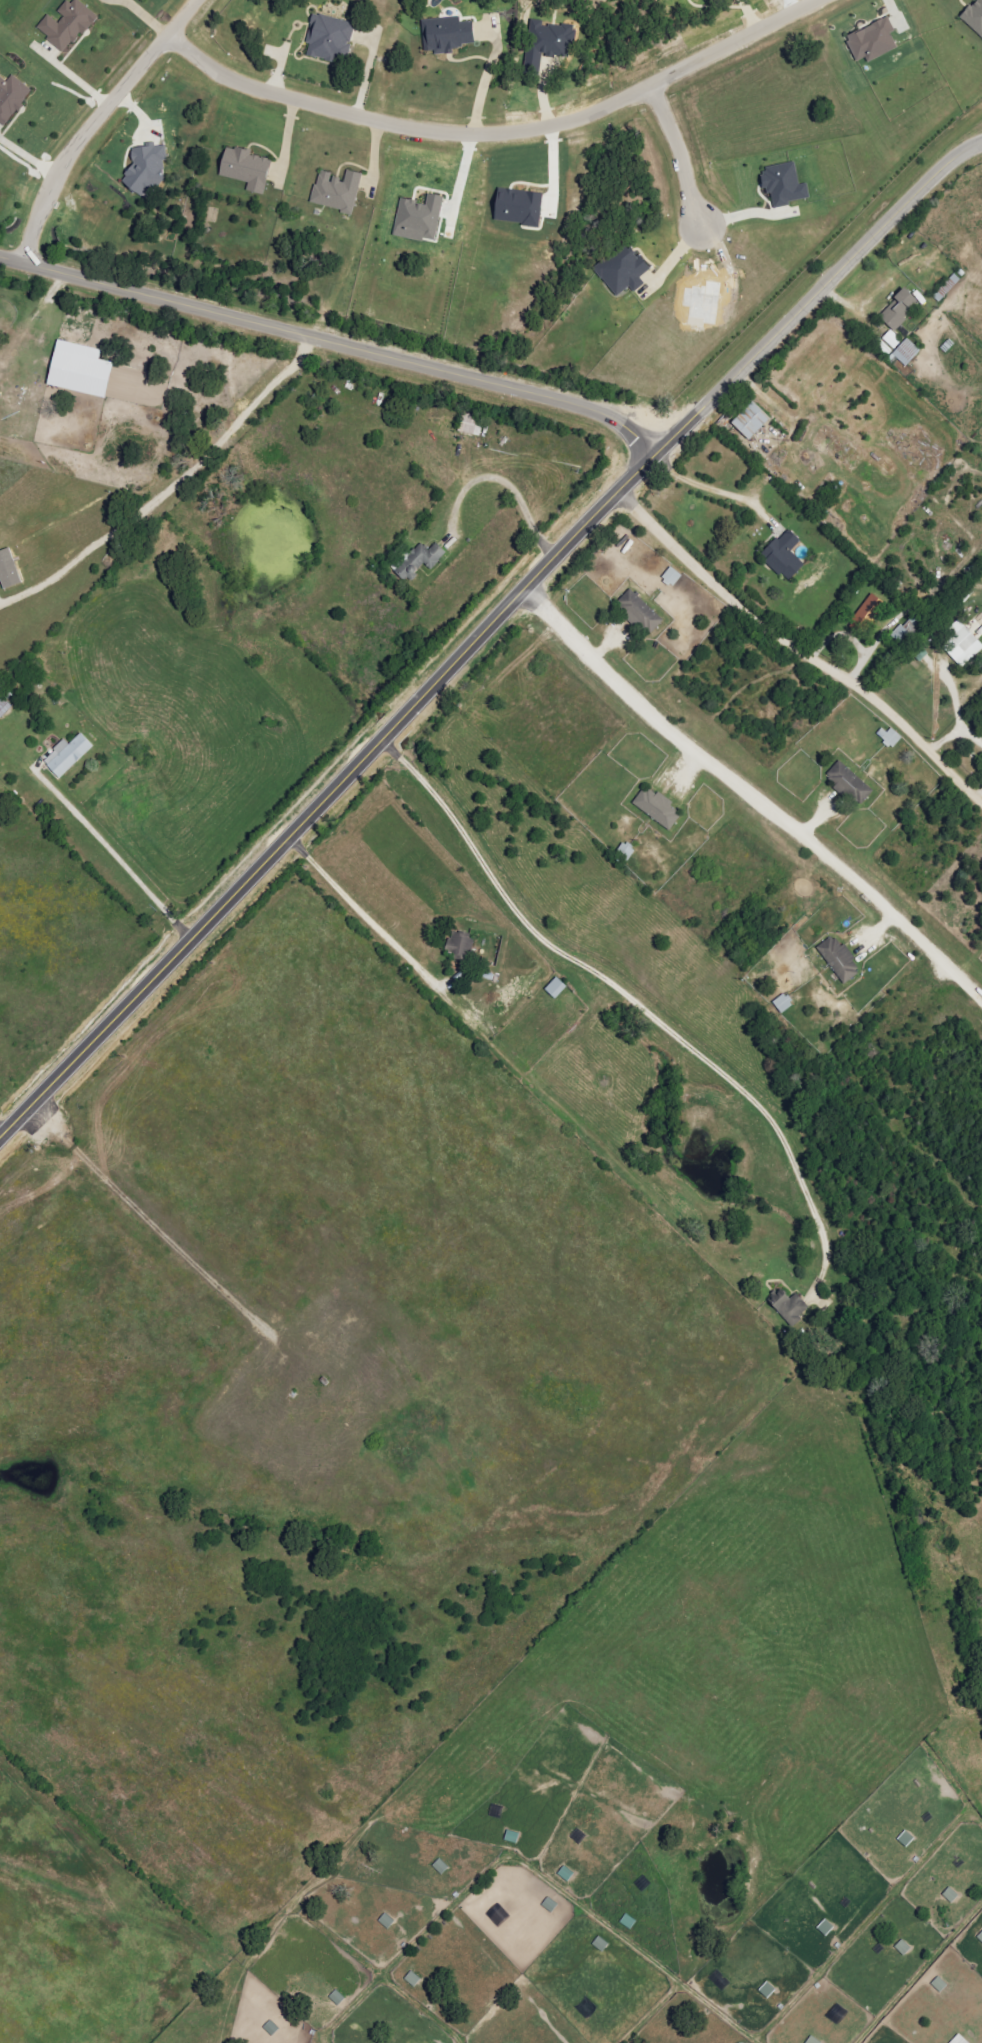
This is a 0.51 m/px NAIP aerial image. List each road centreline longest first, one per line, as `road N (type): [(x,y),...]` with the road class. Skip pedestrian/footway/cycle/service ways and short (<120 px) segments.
road 1 (residential): [(981,140),(928,181),(615,494),(0,1133)]
road 2 (residential): [(657,452),(566,406),(0,260)]
road 3 (residential): [(173,29),(244,73),(305,90),(397,114),(506,121),(569,108),(650,75),(795,0)]
road 4 (residential): [(528,585),(699,742),(895,902),(981,988)]
road 5 (track): [(615,494),(762,634),(844,678),(981,804)]
road 6 (residential): [(26,267),(67,162),(197,0)]
road 7 (residential): [(650,75),(675,124),(700,216)]

